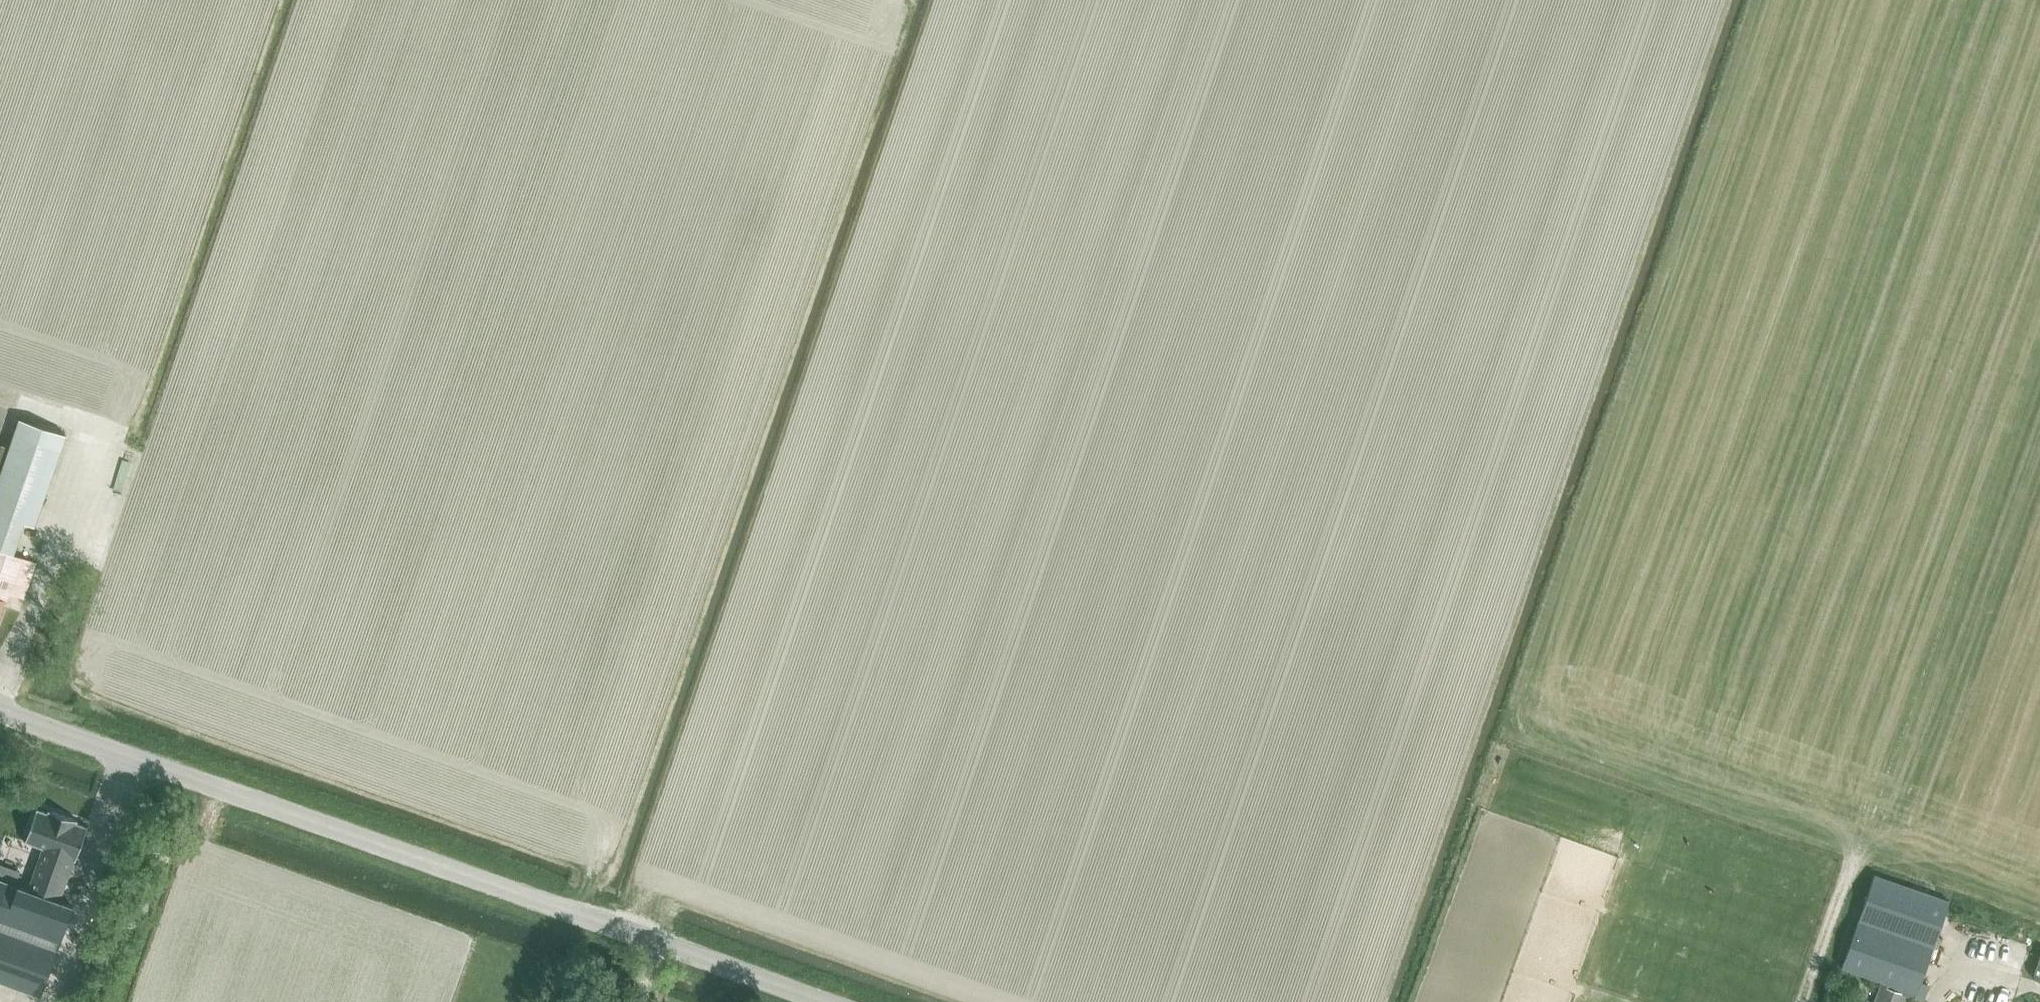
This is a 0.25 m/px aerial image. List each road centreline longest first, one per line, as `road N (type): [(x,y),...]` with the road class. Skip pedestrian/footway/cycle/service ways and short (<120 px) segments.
road 1 (unclassified): [(811,1001),(0,713)]
road 2 (track): [(1848,871),(1803,1001)]

